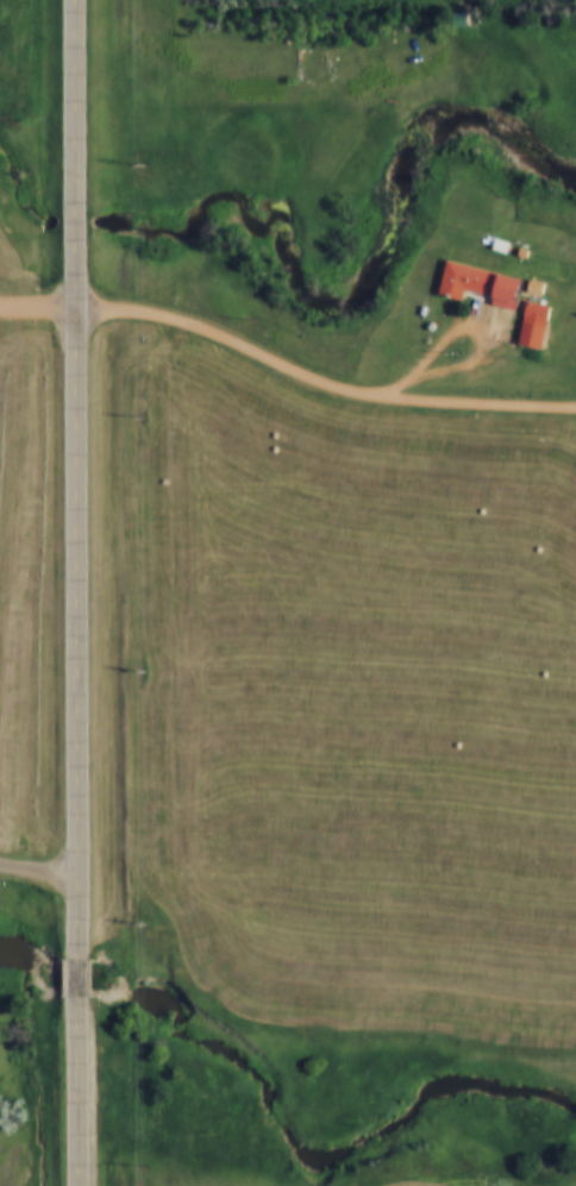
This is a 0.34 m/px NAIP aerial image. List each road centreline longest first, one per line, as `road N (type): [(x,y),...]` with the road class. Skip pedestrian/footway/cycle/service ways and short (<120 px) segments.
road 1 (tertiary): [(79,955),(74,0)]
road 2 (track): [(358,1185),(370,1178),(495,1163),(520,1168),(543,1185)]
road 3 (tertiary): [(78,1185),(79,992)]

